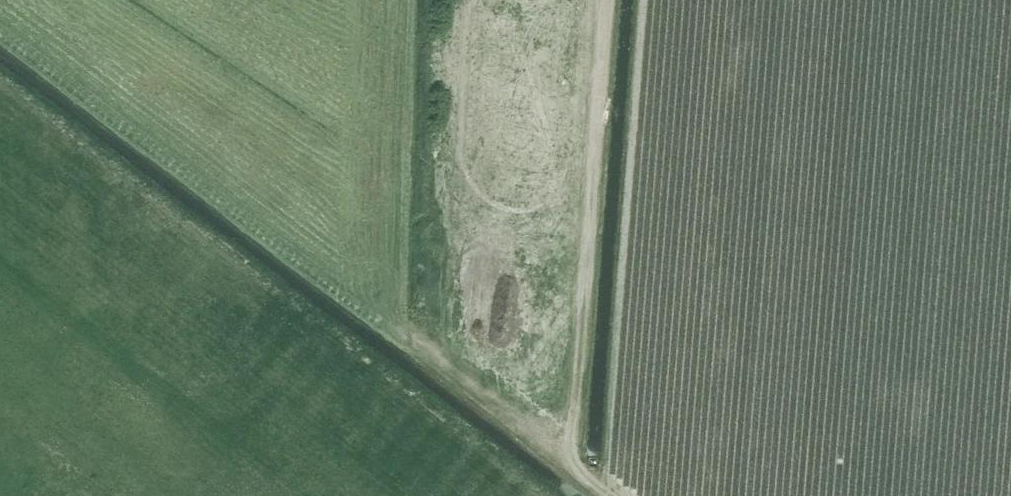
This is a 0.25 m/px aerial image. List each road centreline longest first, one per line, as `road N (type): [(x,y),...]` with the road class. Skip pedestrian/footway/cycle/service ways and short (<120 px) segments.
road 1 (track): [(572,450),(535,436),(0,33)]
road 2 (track): [(608,495),(579,471),(568,438),(605,0)]

